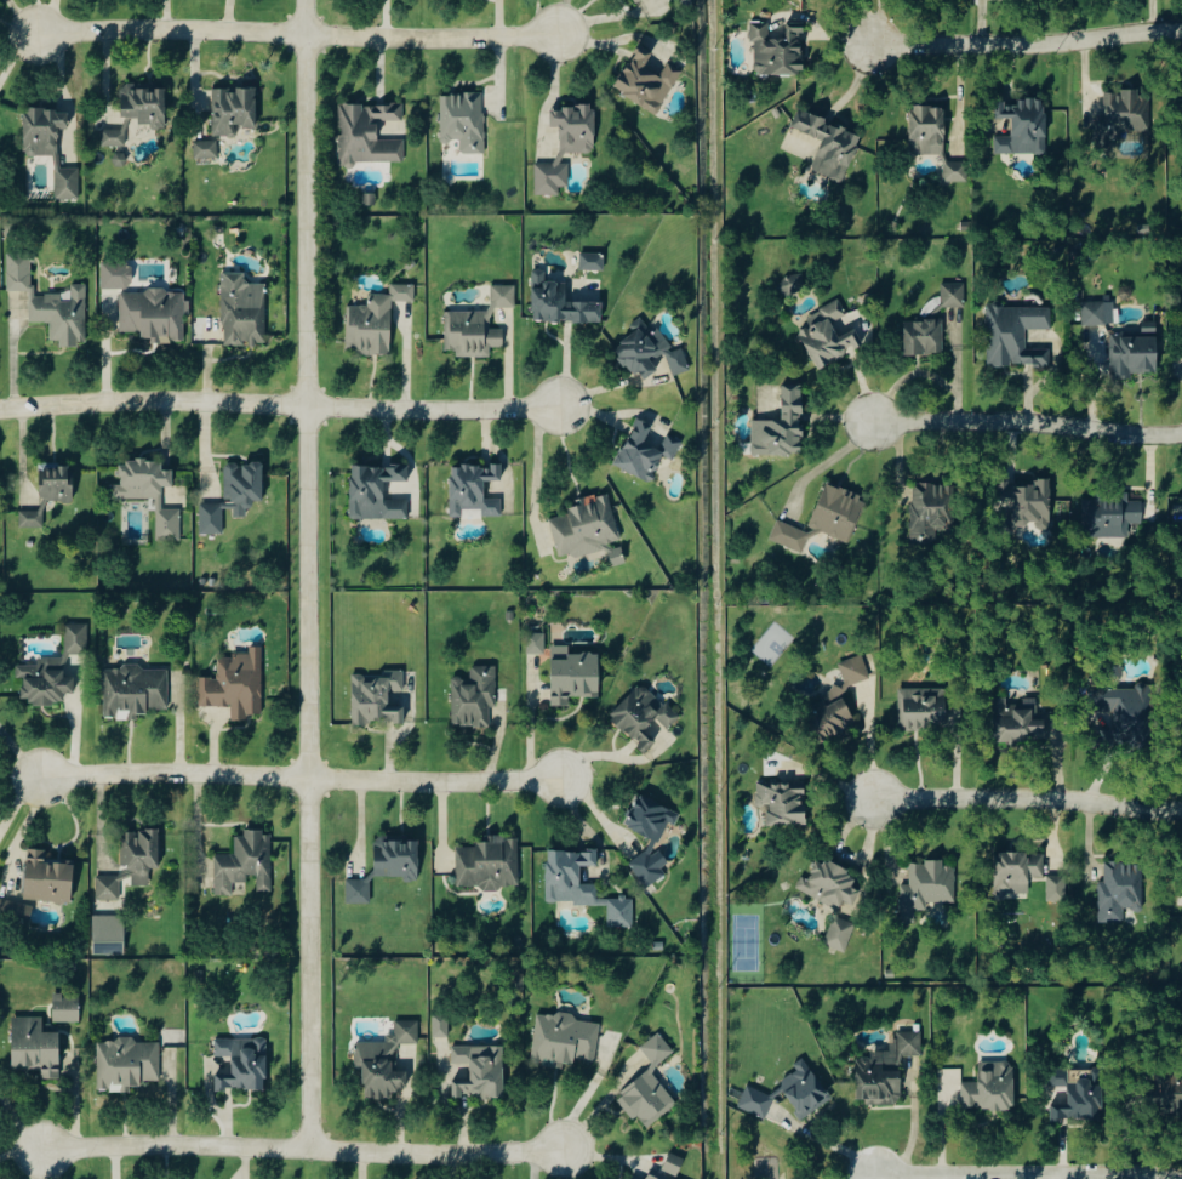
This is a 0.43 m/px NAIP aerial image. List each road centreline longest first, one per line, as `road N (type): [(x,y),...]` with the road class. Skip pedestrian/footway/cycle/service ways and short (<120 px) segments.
road 1 (residential): [(309,1147),(307,0)]
road 2 (residential): [(0,411),(107,401),(558,405)]
road 3 (residential): [(41,39),(121,30),(430,41),(559,35)]
road 4 (residential): [(45,779),(198,773),(450,786),(560,778)]
road 5 (residential): [(863,802),(1064,799),(1181,812)]
road 6 (residential): [(864,44),(1011,47),(1181,32)]
road 7 (residential): [(879,426),(997,418),(1138,438),(1181,435)]
road 8 (residential): [(879,1175),(1154,1178)]
road 9 (residential): [(44,1151),(122,1144),(309,1147)]
road 10 (residential): [(309,1147),(560,1149)]

